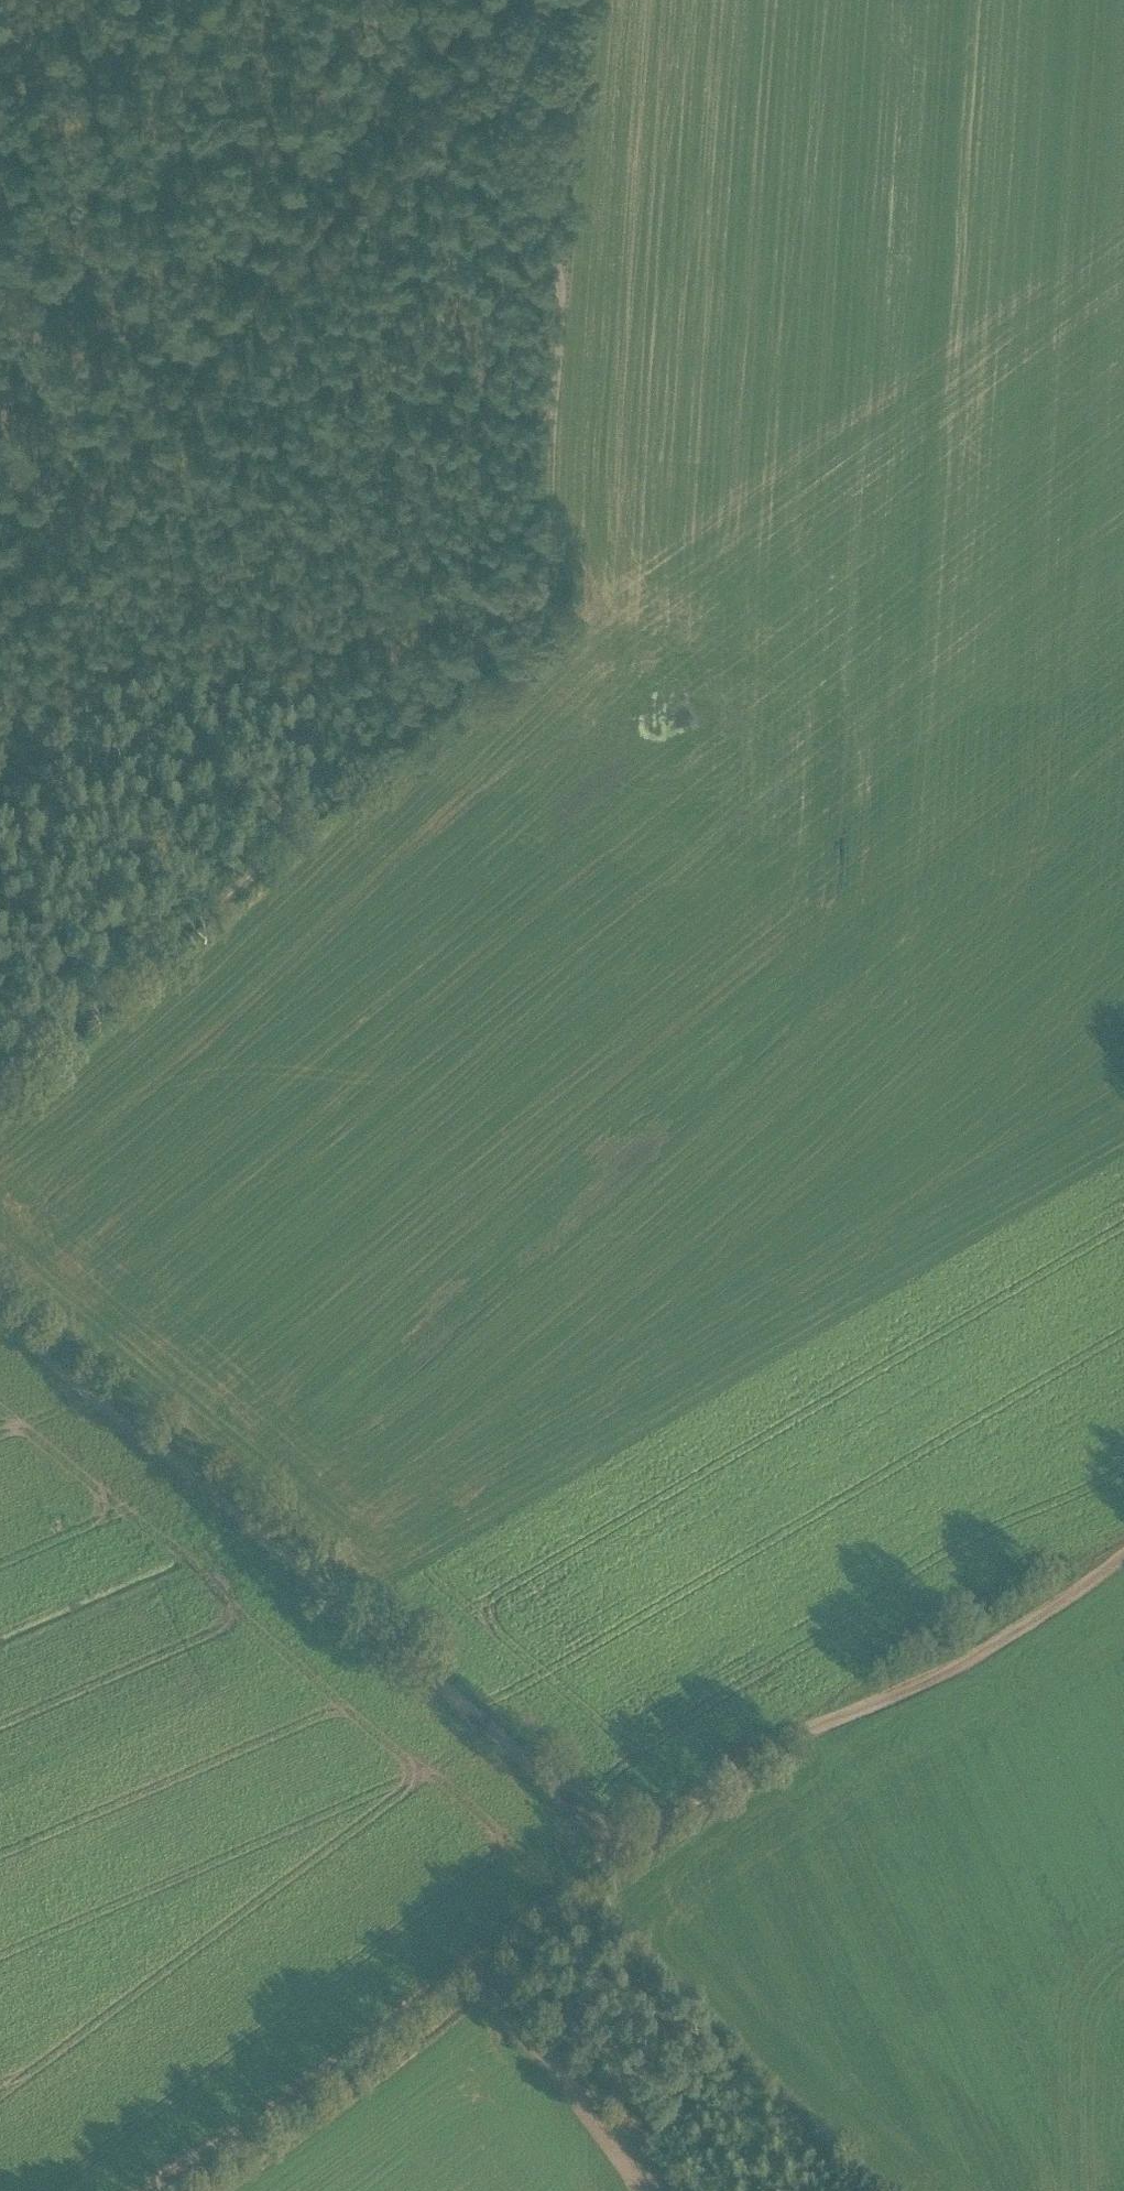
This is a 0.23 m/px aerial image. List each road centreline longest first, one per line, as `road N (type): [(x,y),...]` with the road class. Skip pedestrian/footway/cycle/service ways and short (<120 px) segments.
road 1 (track): [(0,1101),(539,607),(559,284),(488,101),(461,80)]
road 2 (track): [(619,1858),(0,1330)]
road 3 (track): [(619,1858),(755,1759),(1050,1609),(1123,1544)]
road 4 (track): [(170,2190),(476,1968)]
road 5 (track): [(834,635),(542,564)]
road 6 (track): [(632,2190),(476,1968)]
road 7 (track): [(476,1968),(619,1858)]

